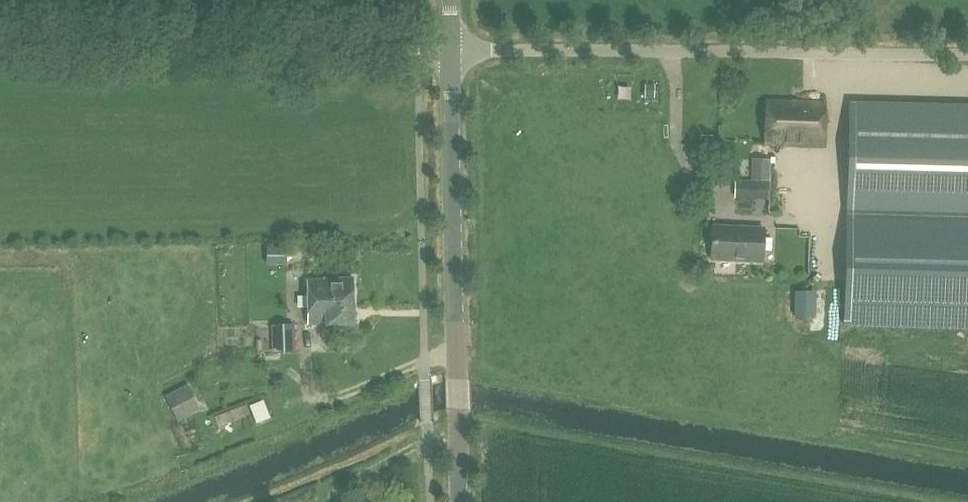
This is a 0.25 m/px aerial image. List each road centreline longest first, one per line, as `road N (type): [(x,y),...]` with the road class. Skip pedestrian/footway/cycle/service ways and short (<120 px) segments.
road 1 (unclassified): [(967,55),(451,50)]
road 2 (unclassified): [(451,50),(0,41)]
road 3 (tertiary): [(458,501),(451,50)]

